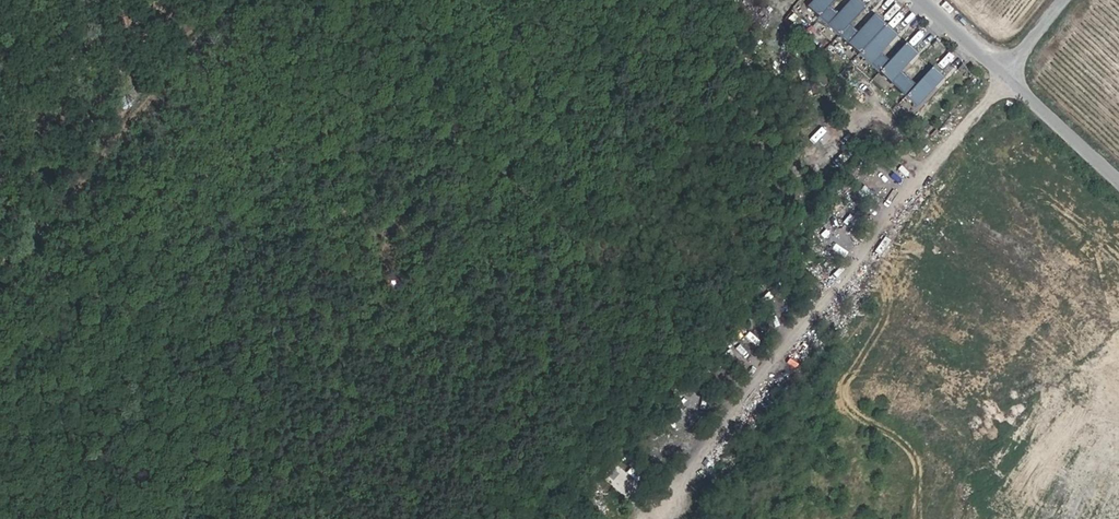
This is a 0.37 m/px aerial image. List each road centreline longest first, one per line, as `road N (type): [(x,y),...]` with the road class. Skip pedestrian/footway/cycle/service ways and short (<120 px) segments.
road 1 (track): [(652,518),(1000,78)]
road 2 (unclassified): [(1118,185),(1000,78)]
road 3 (track): [(1044,0),(1019,32),(1001,37),(949,0)]

